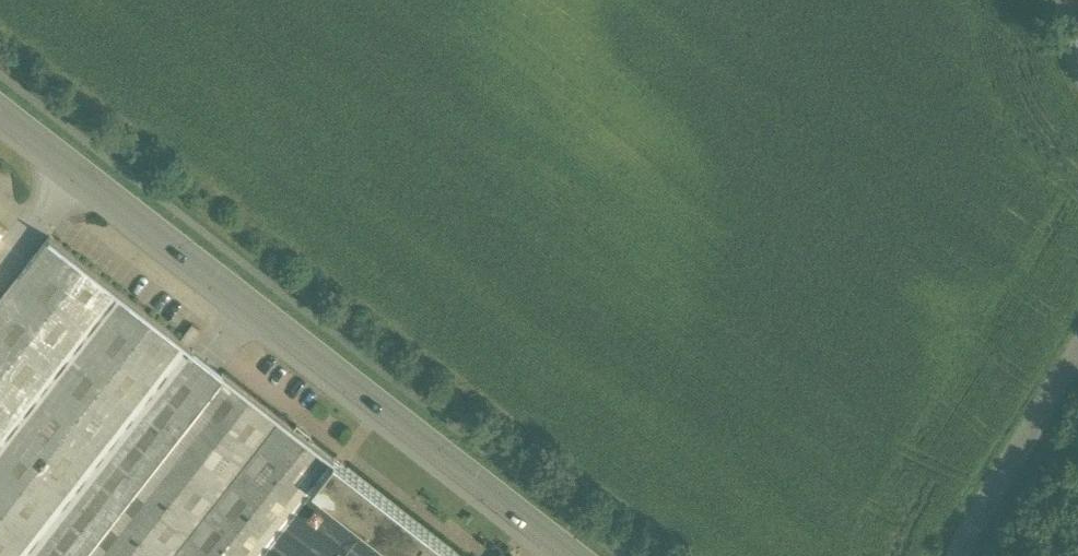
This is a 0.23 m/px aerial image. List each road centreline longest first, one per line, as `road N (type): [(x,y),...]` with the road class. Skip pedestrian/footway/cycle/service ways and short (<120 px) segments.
road 1 (tertiary): [(573,555),(0,110)]
road 2 (residential): [(1077,350),(960,555)]

